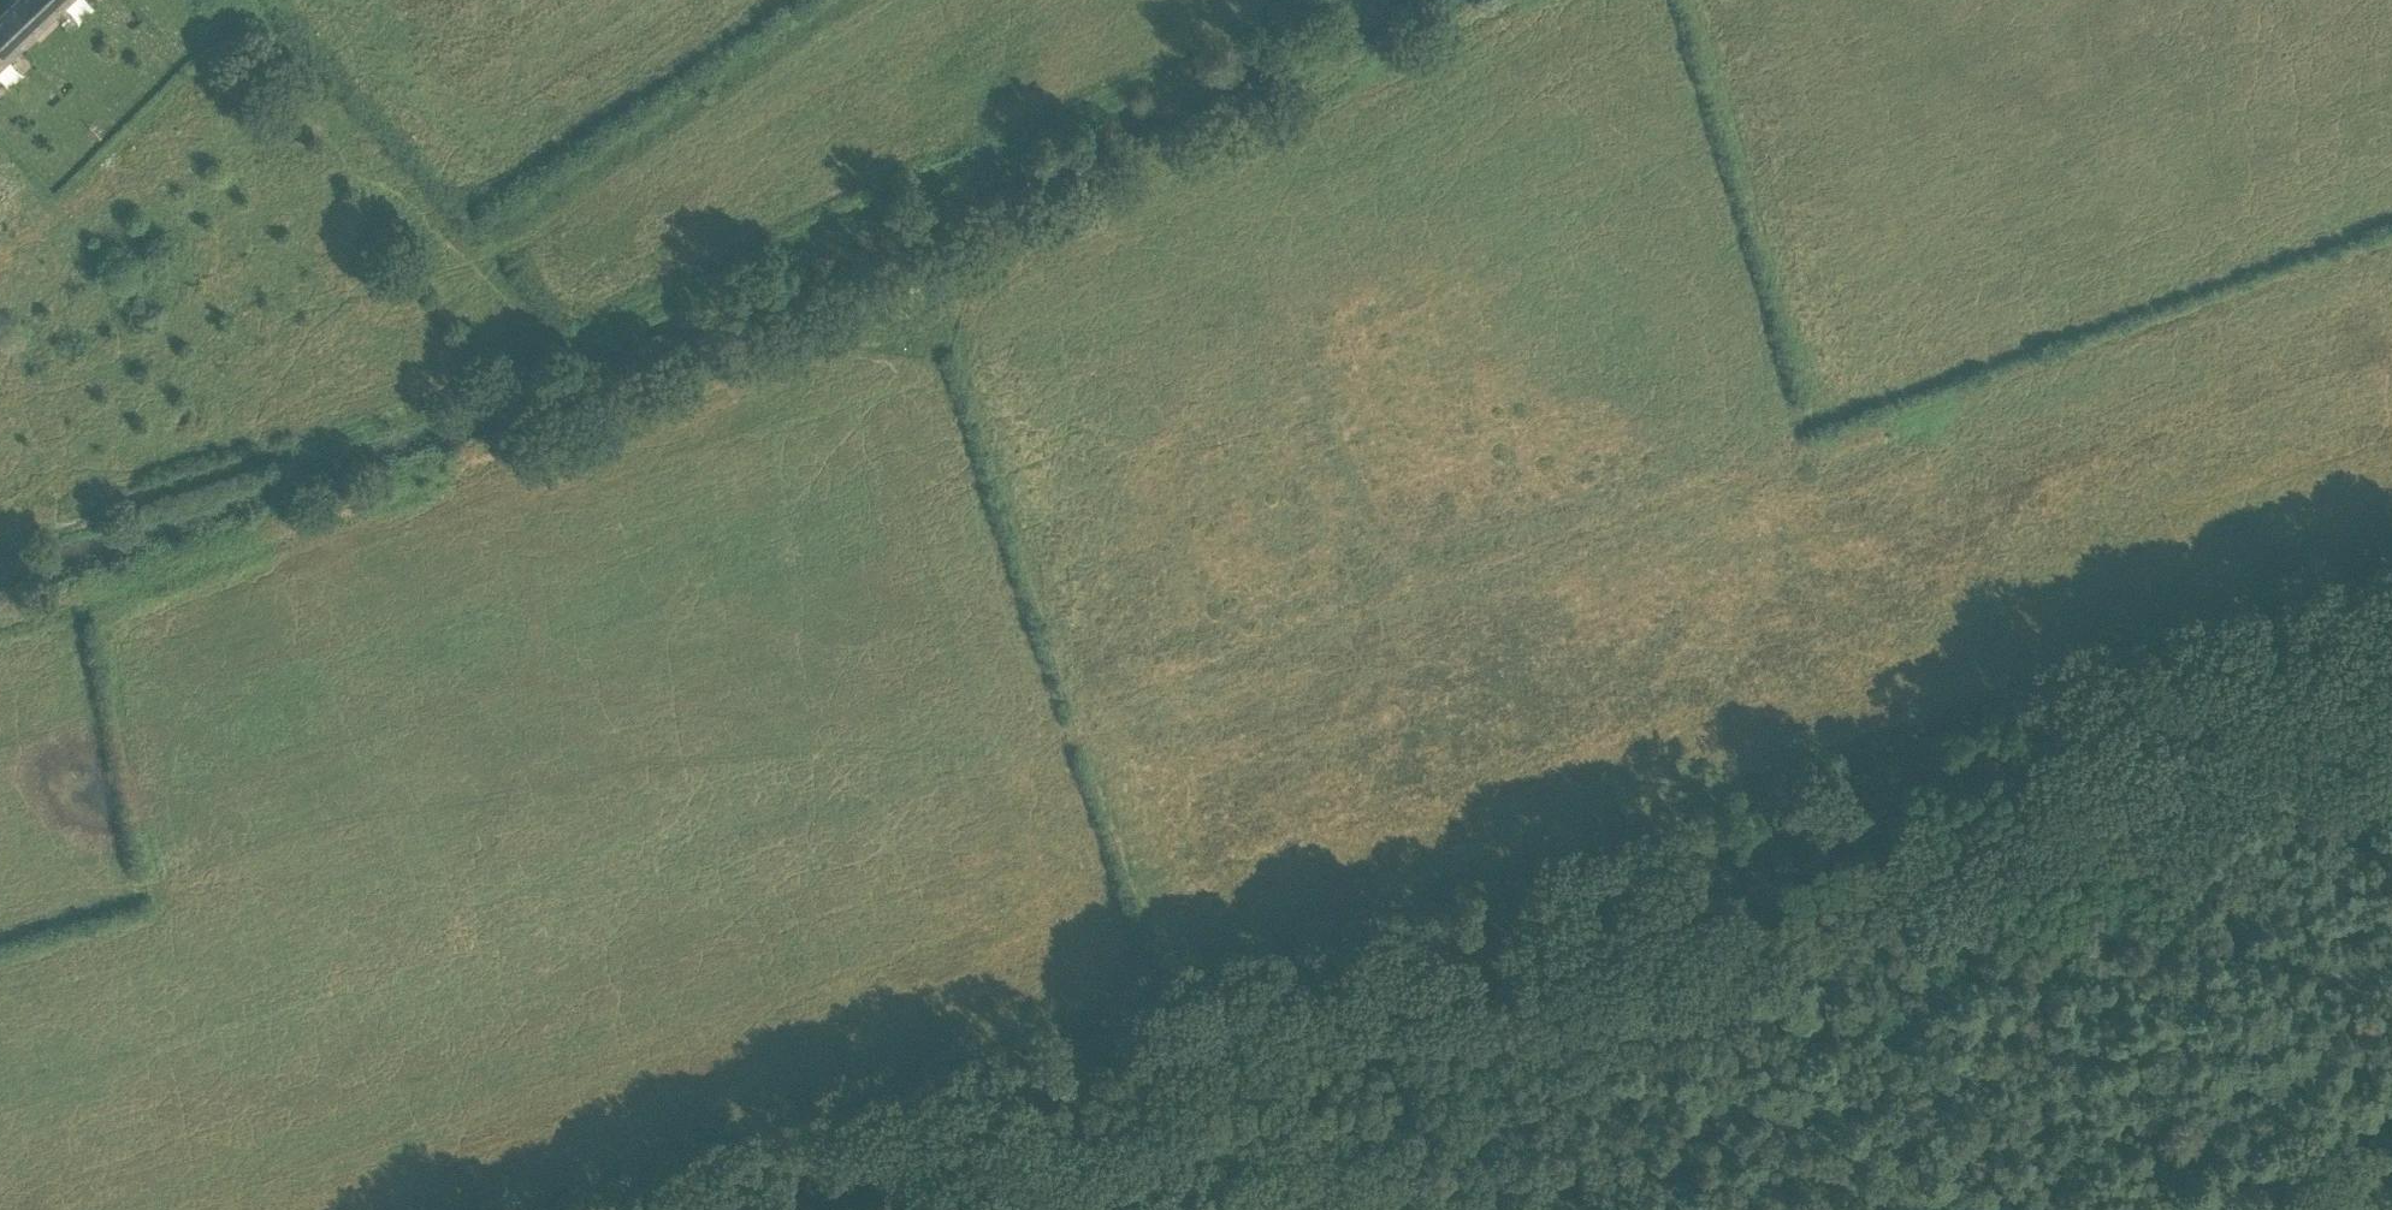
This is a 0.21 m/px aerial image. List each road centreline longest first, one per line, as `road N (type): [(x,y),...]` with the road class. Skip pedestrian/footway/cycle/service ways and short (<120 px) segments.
road 1 (track): [(1146,1000),(2391,563)]
road 2 (track): [(546,1209),(1146,1000)]

